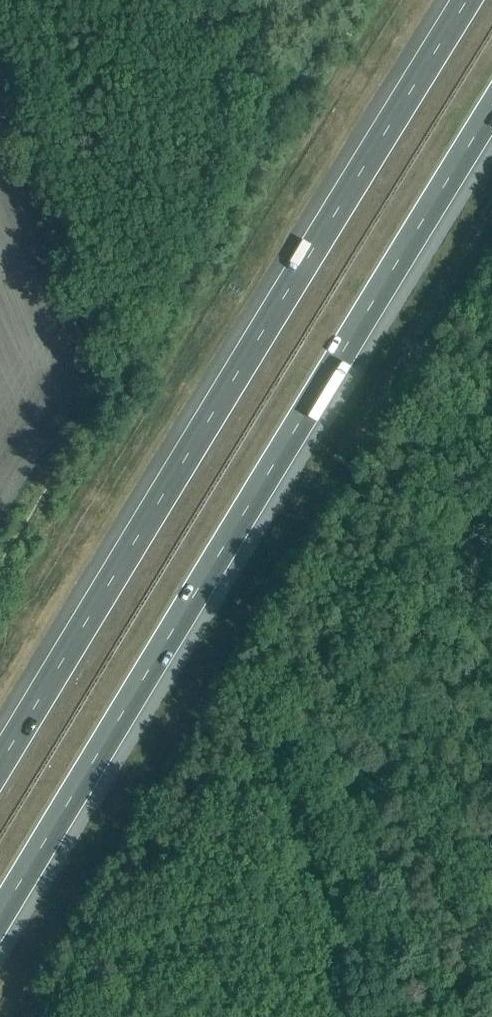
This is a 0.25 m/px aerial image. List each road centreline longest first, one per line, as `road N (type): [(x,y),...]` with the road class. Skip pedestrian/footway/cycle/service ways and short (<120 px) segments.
road 1 (motorway): [(0,919),(491,110)]
road 2 (motorway): [(465,0),(0,767)]

